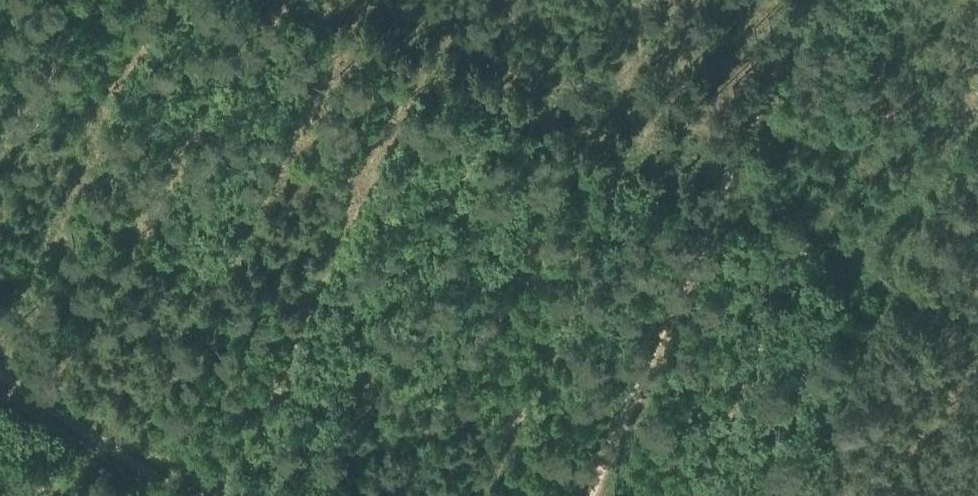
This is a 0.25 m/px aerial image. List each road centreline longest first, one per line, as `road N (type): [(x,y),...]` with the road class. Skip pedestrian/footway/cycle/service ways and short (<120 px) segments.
road 1 (track): [(788,0),(572,495)]
road 2 (track): [(225,495),(0,352)]

